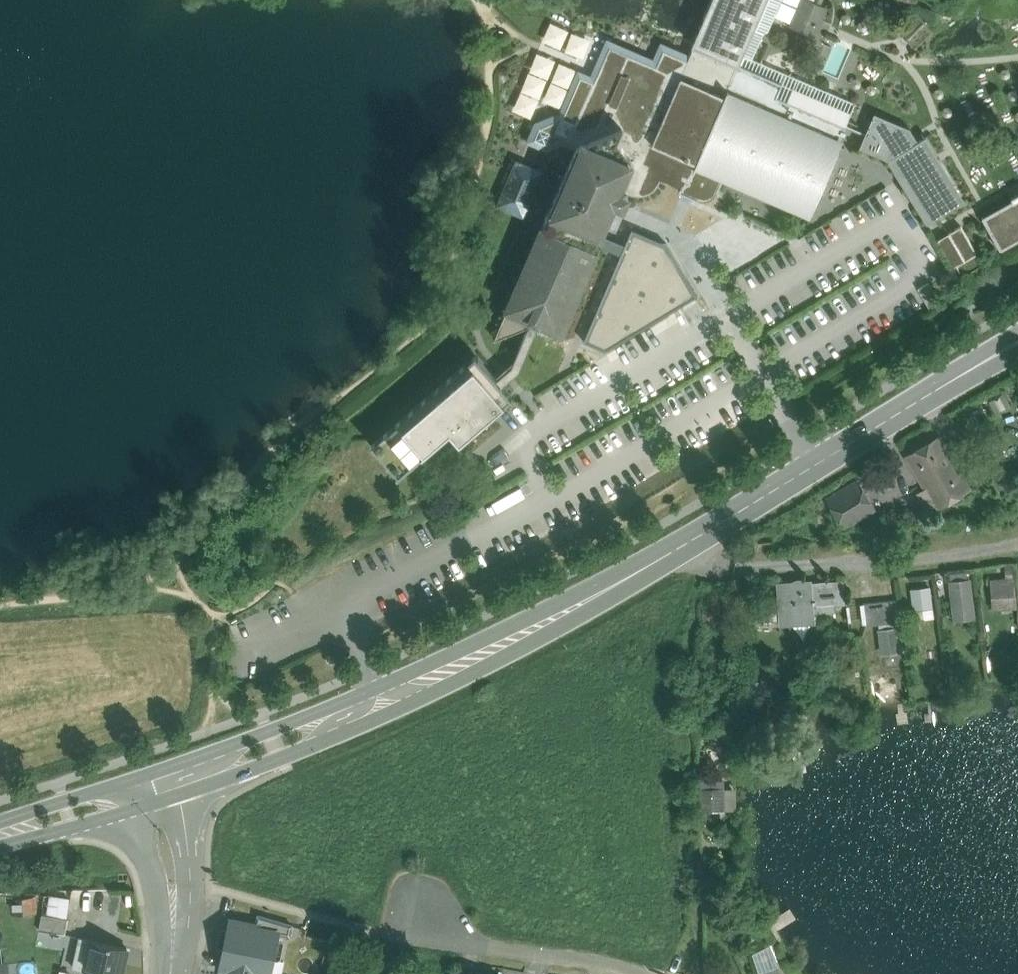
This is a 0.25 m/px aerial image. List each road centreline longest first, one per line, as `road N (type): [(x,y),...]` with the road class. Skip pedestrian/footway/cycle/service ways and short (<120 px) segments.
road 1 (tertiary): [(160,785),(329,722),(533,629),(1017,343)]
road 2 (residential): [(639,973),(488,947),(425,911)]
road 3 (residential): [(169,973),(177,877),(160,785)]
road 4 (tertiary): [(0,830),(160,785)]

